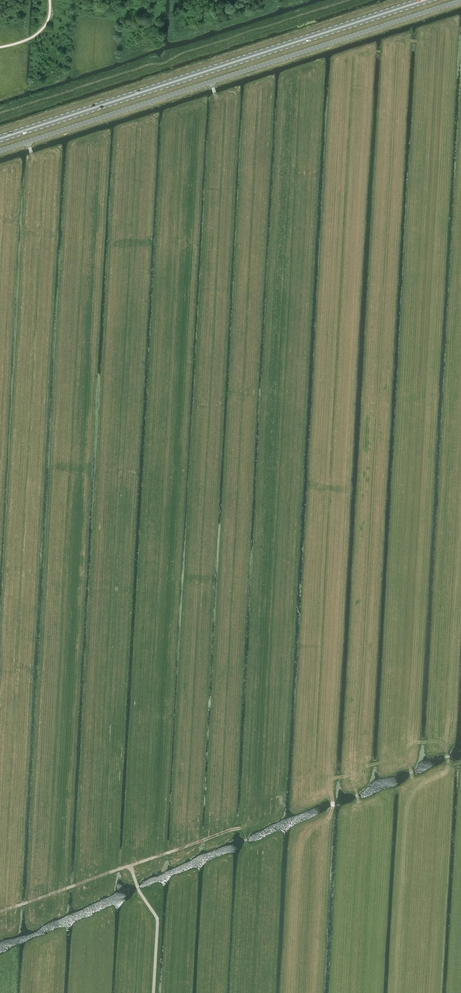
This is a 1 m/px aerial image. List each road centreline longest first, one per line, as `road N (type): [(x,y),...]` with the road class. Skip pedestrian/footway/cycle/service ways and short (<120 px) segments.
road 1 (unclassified): [(460,1),(0,150)]
road 2 (primary): [(0,138),(424,0)]
road 3 (track): [(0,911),(209,837)]
road 4 (track): [(128,866),(158,919),(152,992)]

